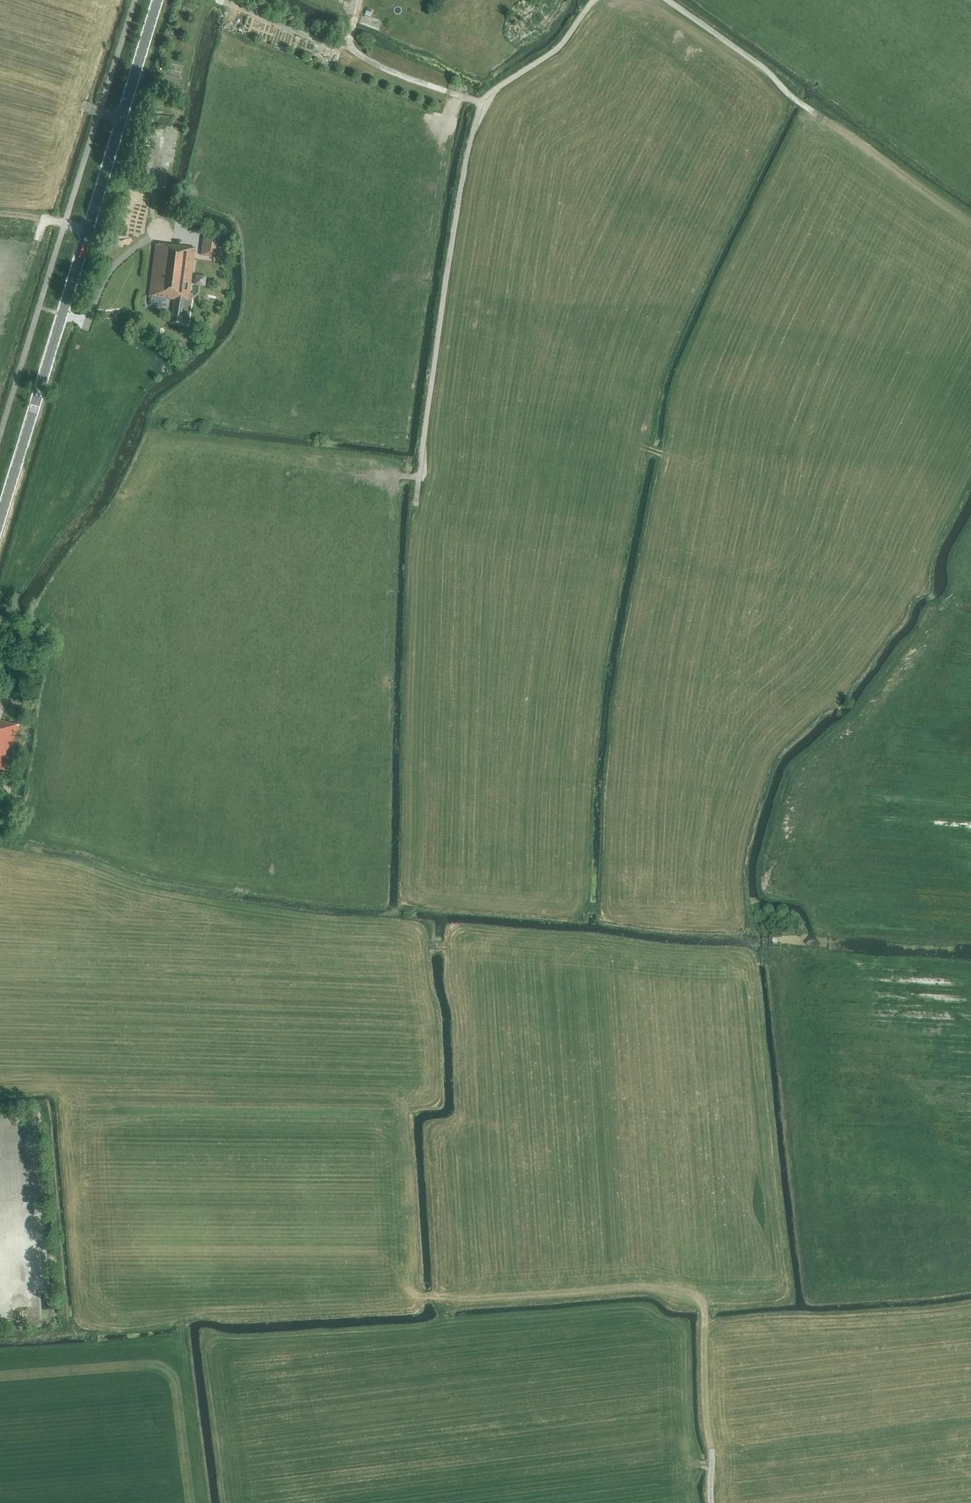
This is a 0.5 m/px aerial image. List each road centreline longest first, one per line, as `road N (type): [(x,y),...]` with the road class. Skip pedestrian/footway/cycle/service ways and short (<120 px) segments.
road 1 (track): [(594,0),(557,49),(479,110),(455,222),(416,505)]
road 2 (secondary): [(0,520),(158,0)]
road 3 (track): [(824,119),(667,0)]
road 4 (track): [(484,104),(374,64),(346,43)]

